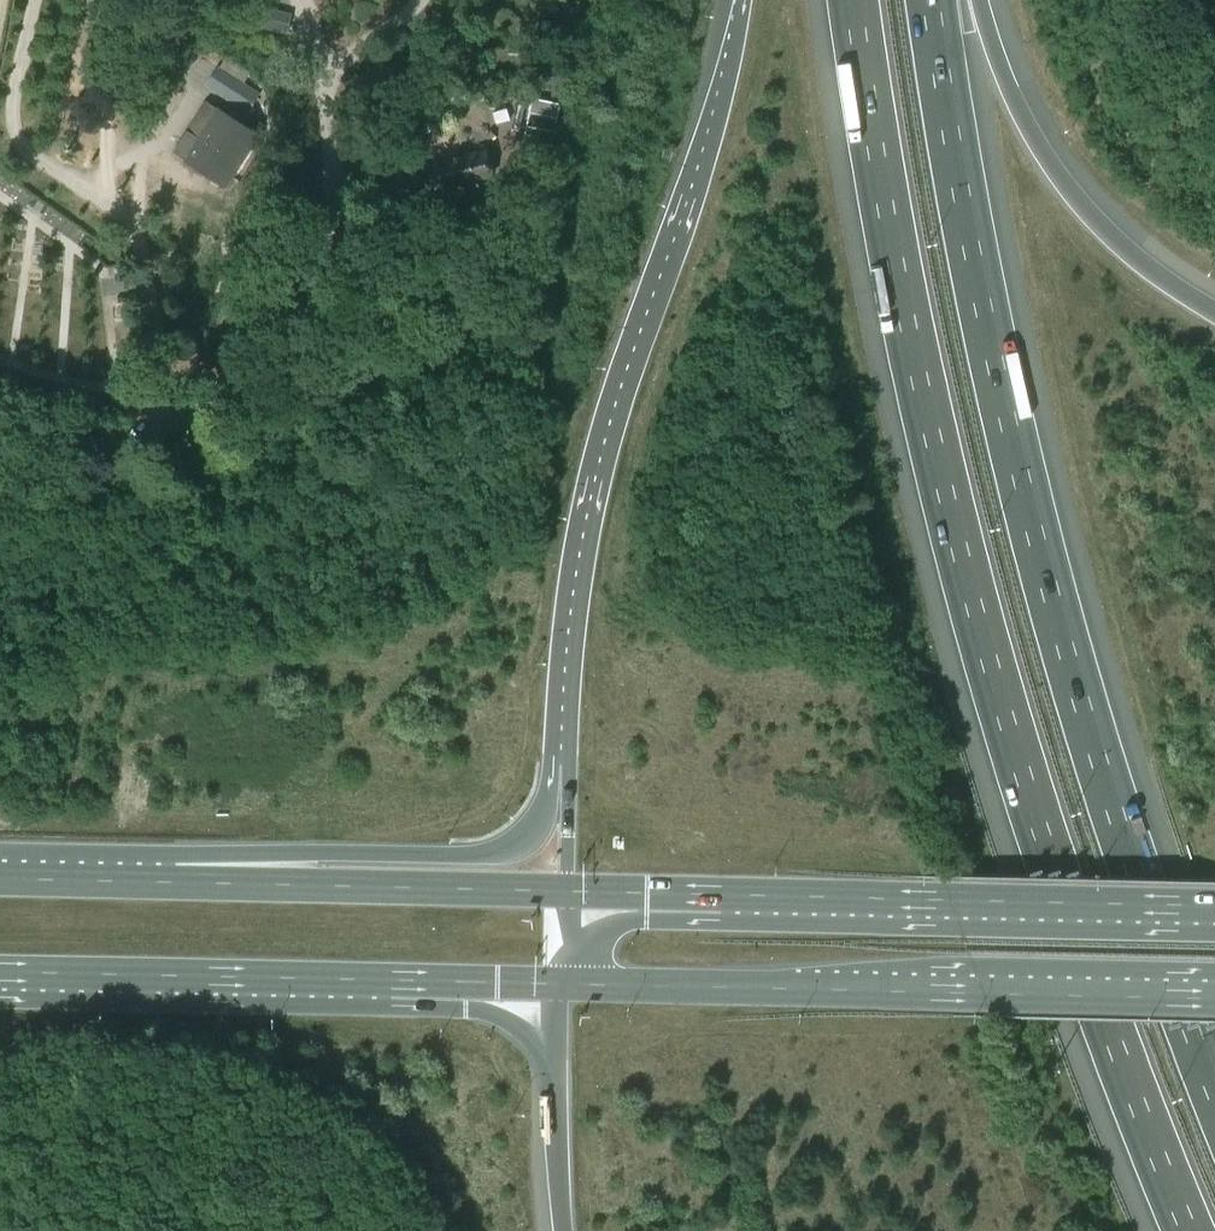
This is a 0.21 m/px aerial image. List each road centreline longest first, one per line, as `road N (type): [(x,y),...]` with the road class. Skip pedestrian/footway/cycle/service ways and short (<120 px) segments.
road 1 (motorway): [(855,0),(916,367),(948,509),(1038,824),(1190,1230)]
road 2 (motorway): [(1214,1093),(1120,828),(1024,493),(971,247),(934,0)]
road 3 (motorway): [(744,0),(596,472),(564,681)]
road 4 (primary): [(559,986),(1214,997)]
road 5 (primary): [(1214,908),(566,890)]
road 6 (primary): [(0,974),(559,986)]
road 7 (motorway): [(564,681),(542,812),(511,847),(486,854),(319,855),(171,881)]
road 8 (motorway): [(1214,313),(1136,260),(1063,183),(1012,95),(980,0)]
road 9 (primary): [(566,890),(171,881)]
road 10 (motorway): [(559,986),(564,1230)]
road 11 (motorway): [(564,681),(566,890)]
road 12 (primary): [(171,881),(0,877)]

